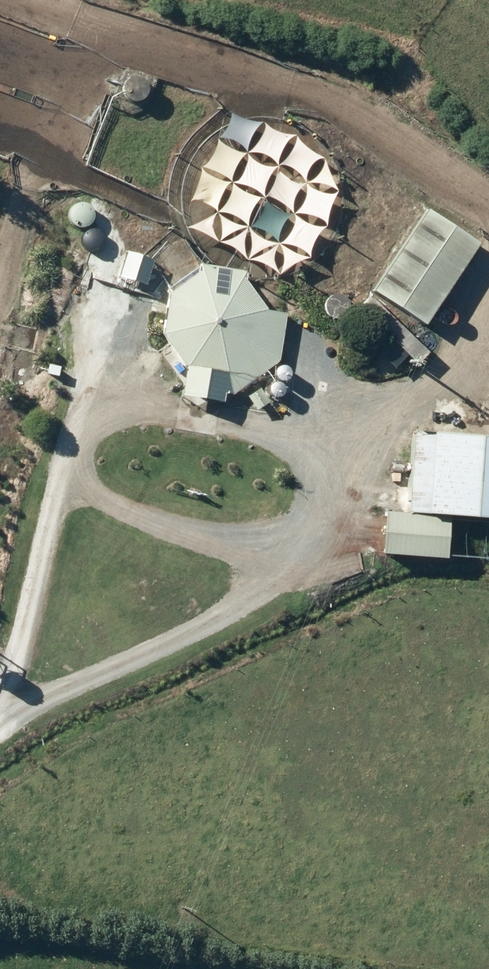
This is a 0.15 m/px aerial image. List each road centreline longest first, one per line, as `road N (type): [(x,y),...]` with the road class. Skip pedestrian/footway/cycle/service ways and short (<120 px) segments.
road 1 (track): [(488,330),(447,388),(304,441),(144,417),(82,430),(5,680),(3,708),(81,688),(244,598),(307,526),(326,471)]
road 2 (track): [(488,202),(343,107),(193,62)]
road 3 (track): [(274,564),(66,491)]
road 4 (track): [(82,430),(111,296)]

